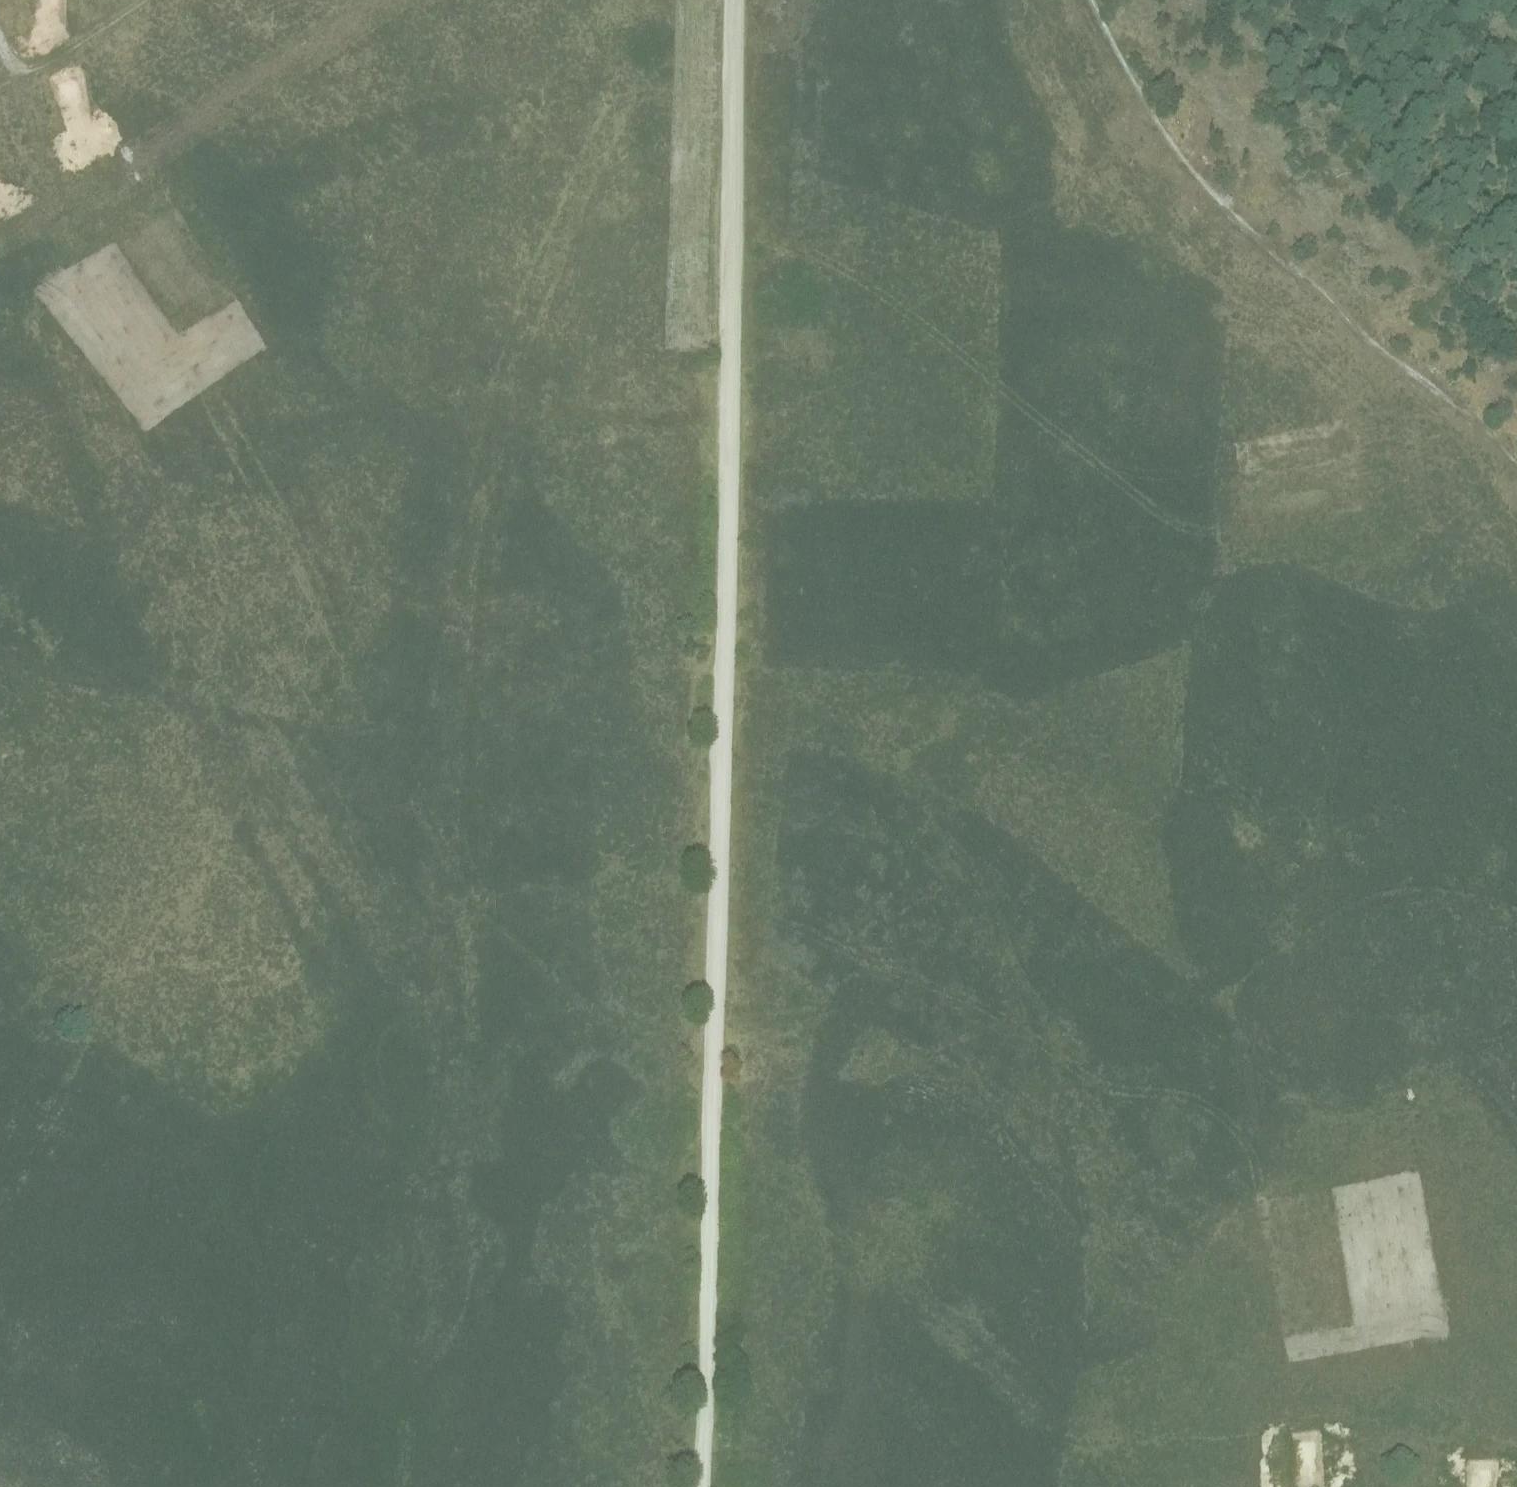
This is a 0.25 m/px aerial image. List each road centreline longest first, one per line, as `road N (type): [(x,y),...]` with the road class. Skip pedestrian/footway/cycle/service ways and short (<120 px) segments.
road 1 (track): [(702,1486),(733,0)]

